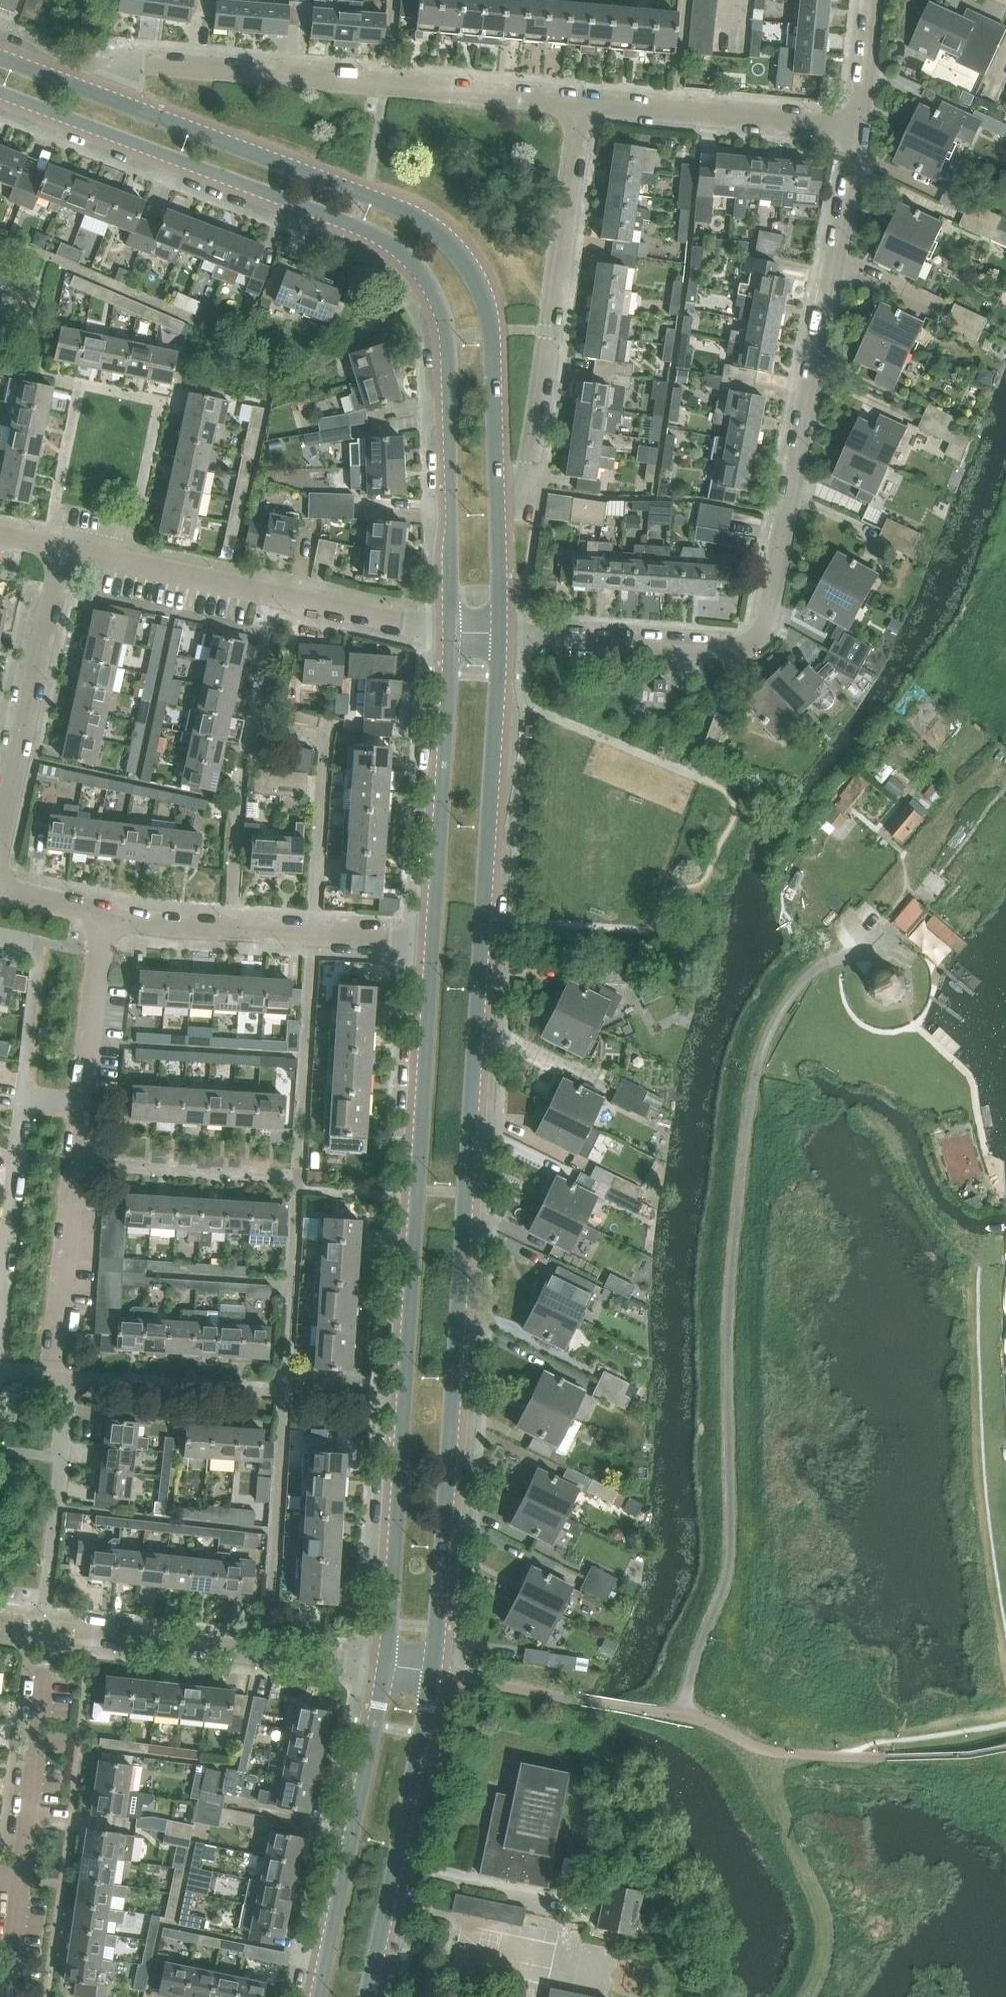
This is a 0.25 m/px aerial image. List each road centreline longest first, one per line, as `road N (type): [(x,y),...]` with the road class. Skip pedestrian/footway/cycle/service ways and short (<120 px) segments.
road 1 (tertiary): [(433,1672),(500,632)]
road 2 (tertiary): [(0,92),(354,225),(414,261),(437,298),(446,337),(452,632)]
road 3 (tertiary): [(433,940),(388,1666)]
road 4 (tertiary): [(497,490),(489,318),(457,251),(406,213),(106,97)]
road 5 (unclassified): [(766,625),(853,130)]
road 6 (residential): [(582,102),(151,63),(123,68),(106,97)]
road 7 (residential): [(497,490),(522,488),(582,102)]
road 8 (residential): [(452,632),(61,549)]
road 9 (track): [(1005,1635),(983,1508),(976,1268)]
road 10 (residential): [(388,1666),(48,1627)]
road 11 (tertiary): [(388,1666),(319,1996)]
road 12 (tertiary): [(367,1996),(433,1672)]
road 13 (residential): [(433,940),(104,915)]
road 14 (tertiary): [(452,632),(433,940)]
road 15 (residential): [(0,842),(61,549)]
road 16 (track): [(723,1730),(802,1859),(825,1919),(825,1957),(811,1996)]
road 17 (unclassified): [(766,625),(741,649),(500,632)]
road 18 (residential): [(853,130),(582,102)]
road 19 (residential): [(0,1302),(21,1106),(33,1099),(84,1102)]
road 20 (residential): [(20,1866),(48,1627)]
road 21 (unclassified): [(51,1374),(76,1163)]
road 22 (residential): [(84,1102),(104,915)]
road 23 (track): [(839,1758),(1005,1723)]
road 24 (tertiary): [(500,632),(497,490)]
road 25 (unclassified): [(853,130),(869,0)]
road 26 (residential): [(7,1996),(20,1866)]
road 27 (residential): [(58,1493),(68,1388),(51,1374)]

